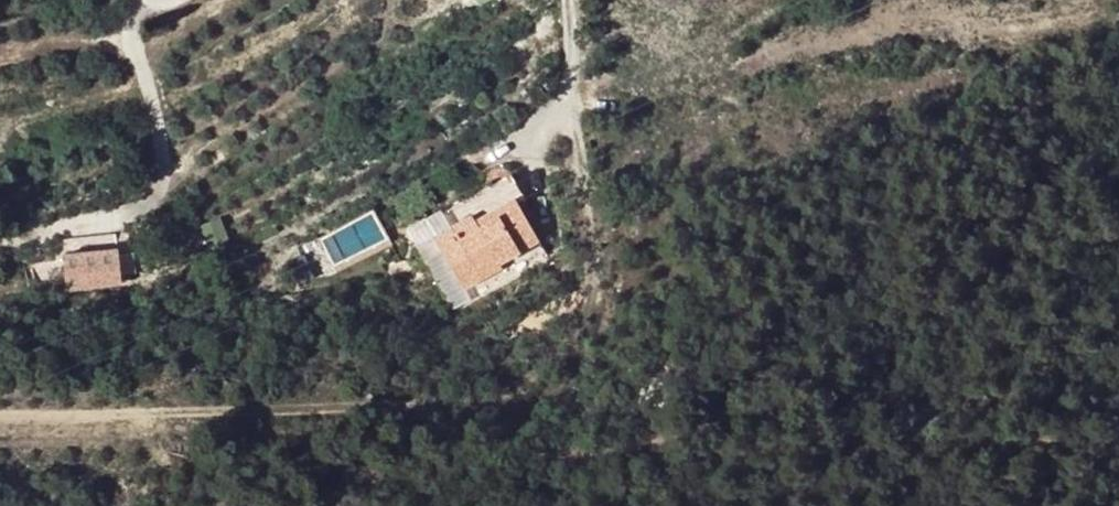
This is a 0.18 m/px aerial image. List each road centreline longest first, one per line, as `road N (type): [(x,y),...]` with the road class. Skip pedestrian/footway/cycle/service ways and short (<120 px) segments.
road 1 (track): [(575,140),(590,280),(557,386),(500,402),(0,414)]
road 2 (residential): [(567,0),(575,140)]

